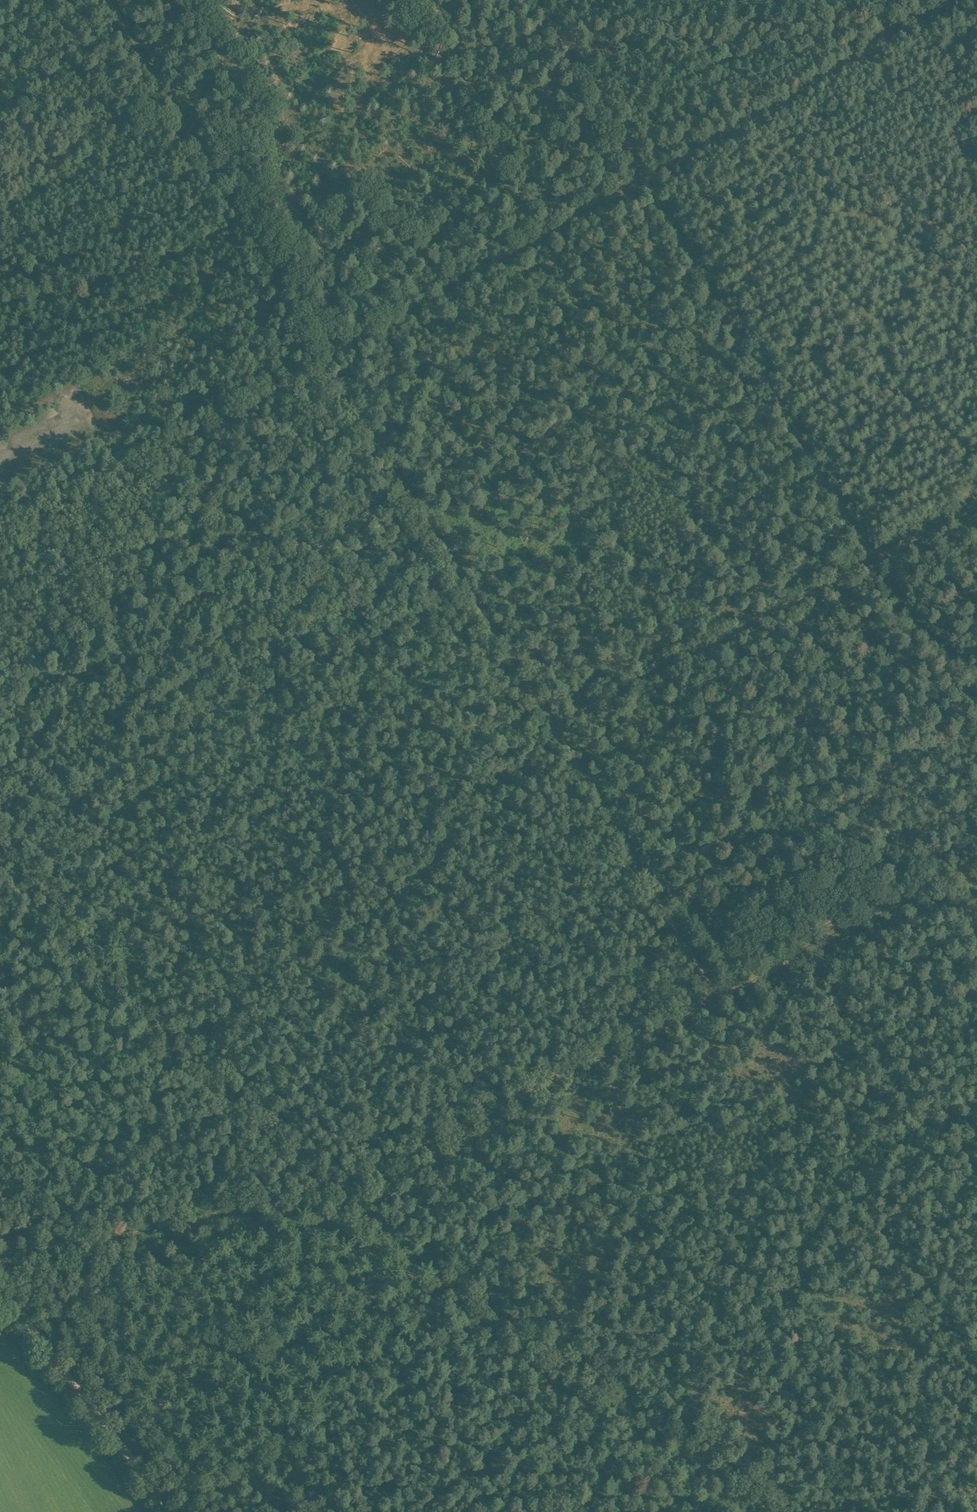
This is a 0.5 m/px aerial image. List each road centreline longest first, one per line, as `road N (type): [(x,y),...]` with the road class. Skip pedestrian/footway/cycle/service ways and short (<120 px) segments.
road 1 (track): [(106,0),(547,730)]
road 2 (track): [(944,0),(319,353)]
road 3 (track): [(535,0),(874,558)]
road 4 (track): [(327,1184),(790,1511)]
road 5 (track): [(327,1184),(0,853)]
road 6 (track): [(709,996),(364,1172),(327,1184)]
road 7 (track): [(874,558),(547,730)]
road 8 (track): [(327,1184),(58,1238),(0,1262)]
road 9 (track): [(547,730),(709,996)]
road 10 (track): [(0,1269),(181,1511)]
road 11 (track): [(976,860),(709,996)]
road 12 (track): [(874,558),(949,660),(976,677)]
road 13 (track): [(541,1511),(610,1392)]

